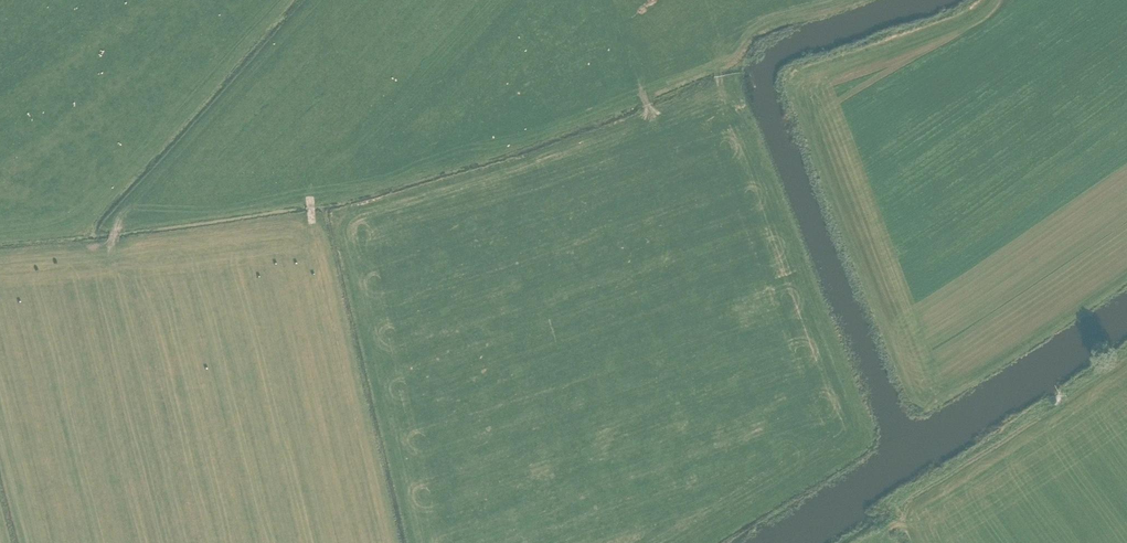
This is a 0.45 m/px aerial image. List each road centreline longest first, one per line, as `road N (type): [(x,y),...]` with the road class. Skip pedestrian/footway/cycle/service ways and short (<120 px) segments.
road 1 (track): [(996,0),(948,34),(829,76),(819,87),(815,140),(924,402)]

